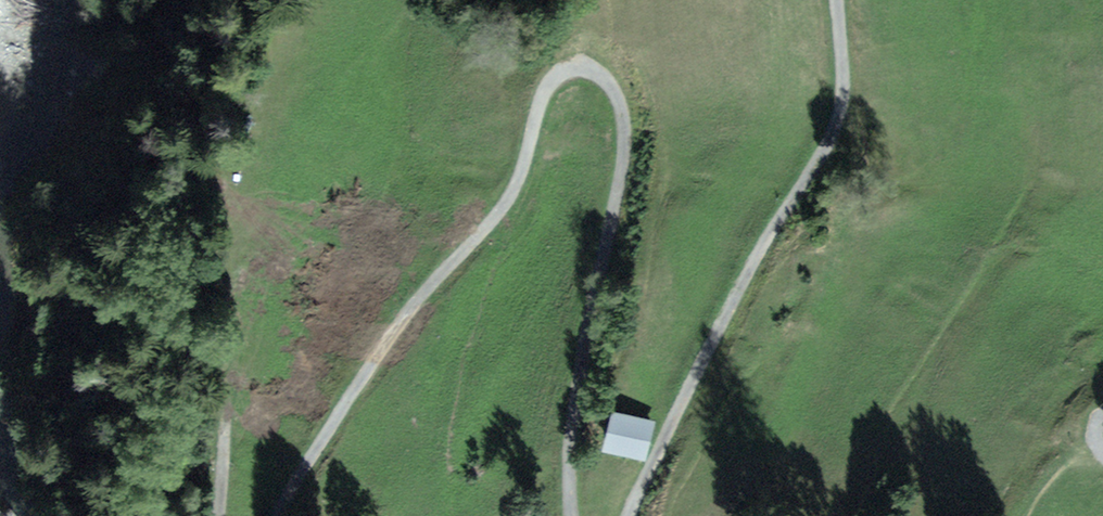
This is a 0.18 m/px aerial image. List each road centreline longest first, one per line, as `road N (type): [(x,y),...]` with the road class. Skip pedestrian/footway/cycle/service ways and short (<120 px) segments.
road 1 (track): [(571,515),(564,453),(621,189),(622,106),(591,71),(562,75),(537,118),(513,198),(387,342),(284,515)]
road 2 (track): [(837,0),(842,87),(830,148),(767,238),(630,515)]
road 3 (track): [(220,515),(226,350)]

